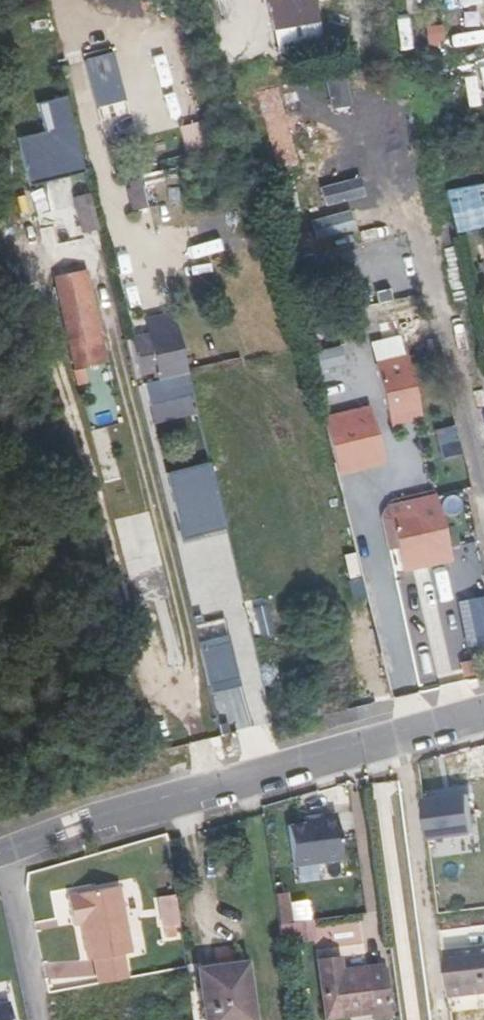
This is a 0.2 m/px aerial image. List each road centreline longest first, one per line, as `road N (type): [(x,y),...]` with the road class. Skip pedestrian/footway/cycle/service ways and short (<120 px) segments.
road 1 (residential): [(0,846),(483,713)]
road 2 (residential): [(0,861),(36,1019)]

